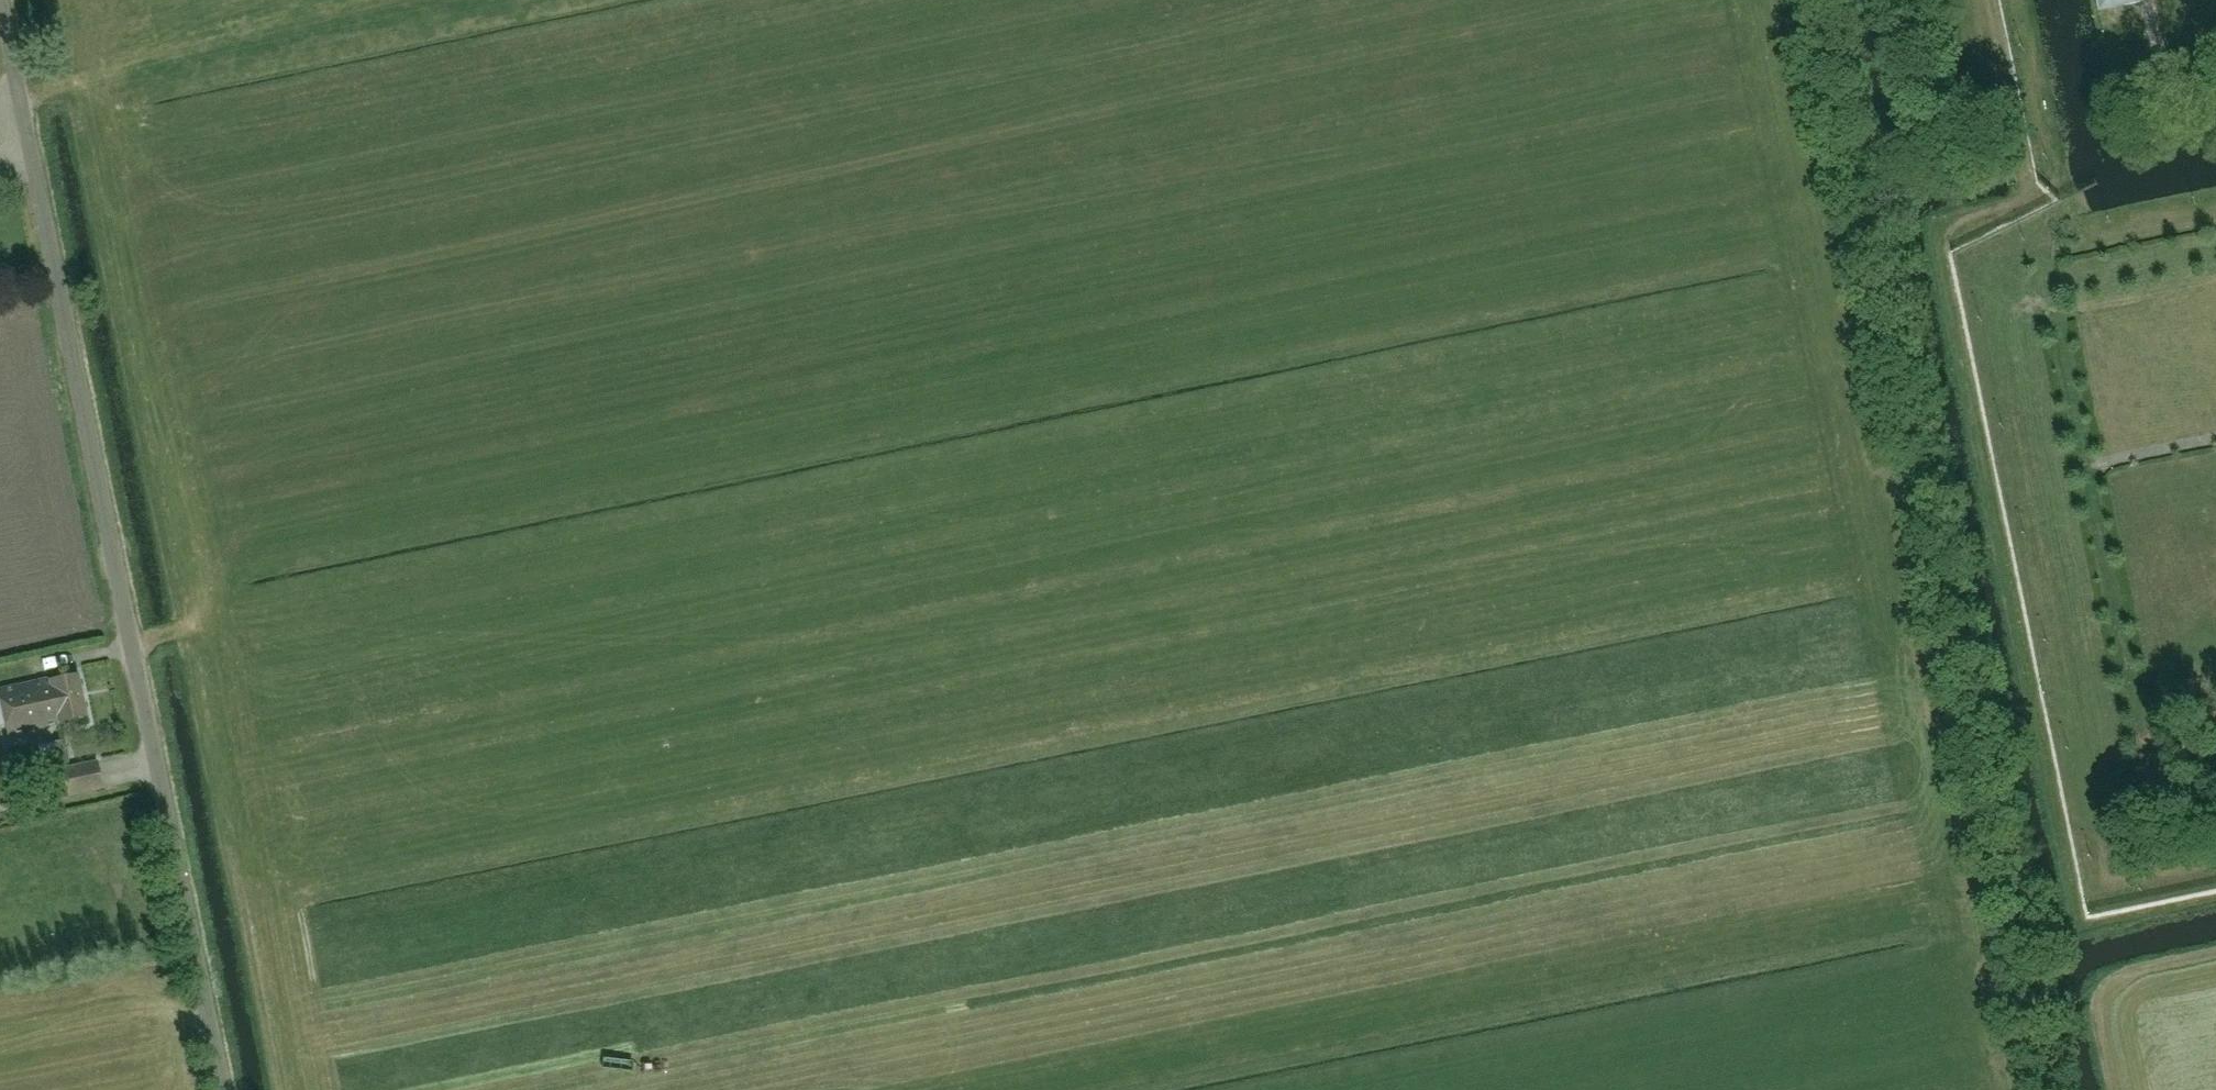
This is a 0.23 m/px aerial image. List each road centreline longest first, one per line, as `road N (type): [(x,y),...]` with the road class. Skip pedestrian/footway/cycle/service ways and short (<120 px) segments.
road 1 (track): [(2054,1089),(1827,0)]
road 2 (unclassified): [(225,1089),(0,5)]

